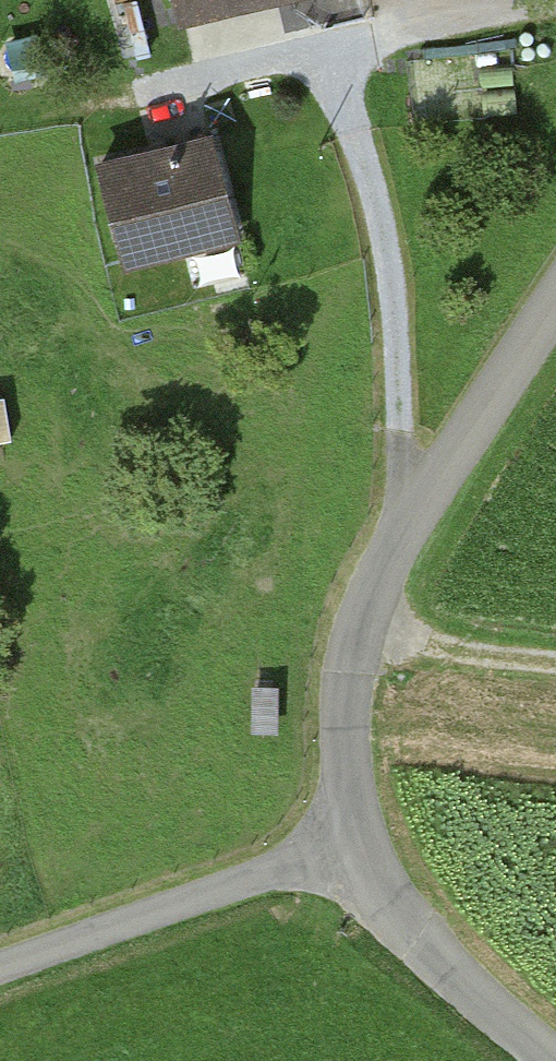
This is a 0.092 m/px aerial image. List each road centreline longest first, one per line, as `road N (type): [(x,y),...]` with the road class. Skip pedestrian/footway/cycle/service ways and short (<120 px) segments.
road 1 (unclassified): [(555,311),(399,541),(364,626),(347,685),(348,770),(361,849)]
road 2 (track): [(399,541),(405,419),(399,291),(367,164),(317,53)]
road 3 (track): [(154,91),(555,1)]
road 4 (unclassified): [(0,974),(361,849)]
road 5 (unclassified): [(361,849),(405,924),(555,1058)]
road 6 (track): [(555,661),(462,653),(364,626)]

